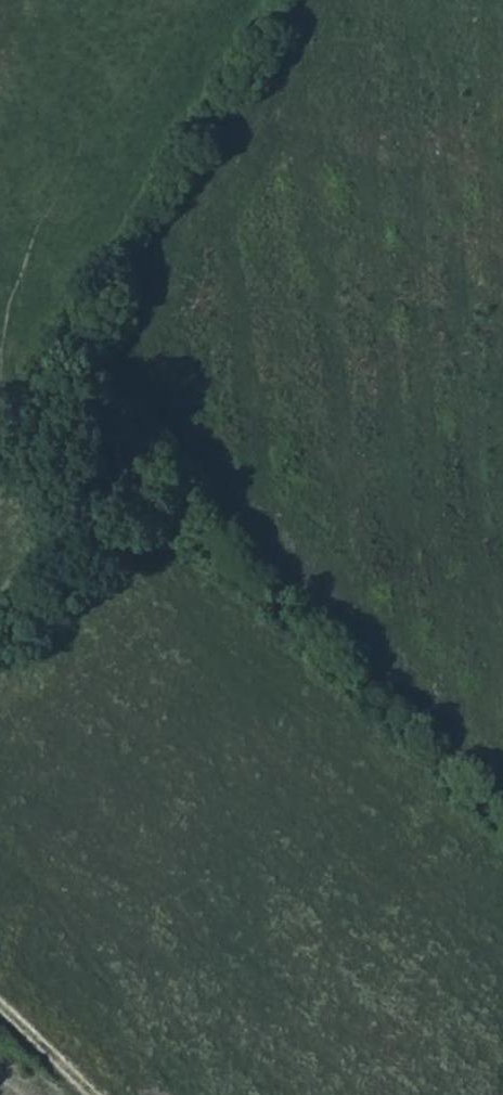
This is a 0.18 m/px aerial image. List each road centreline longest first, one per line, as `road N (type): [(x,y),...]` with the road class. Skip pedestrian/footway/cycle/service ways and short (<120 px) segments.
road 1 (track): [(0,374),(65,312),(253,0)]
road 2 (track): [(95,1094),(0,1004)]

